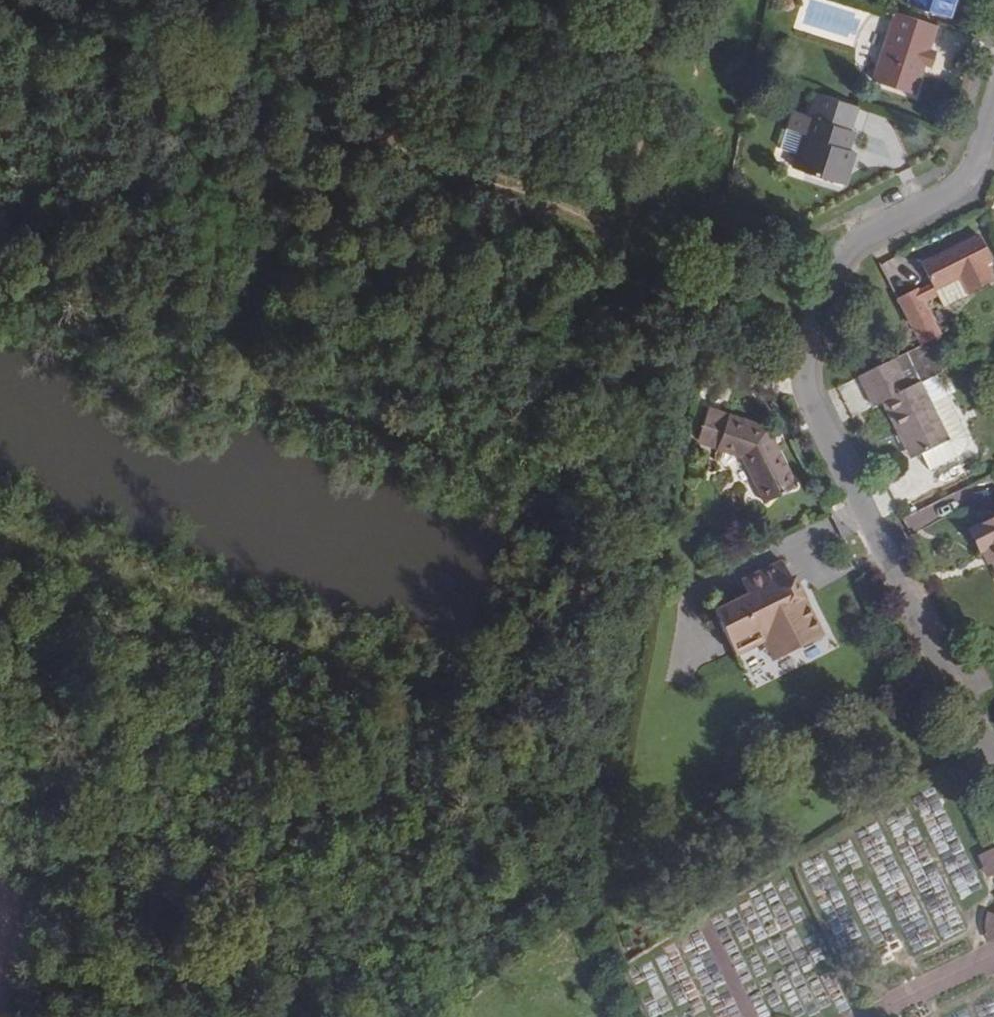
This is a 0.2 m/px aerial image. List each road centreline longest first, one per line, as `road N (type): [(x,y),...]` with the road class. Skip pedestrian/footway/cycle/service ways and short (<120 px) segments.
road 1 (residential): [(993,123),(977,175),(953,198),(858,237),(832,281),(810,370),(831,429),(993,743)]

